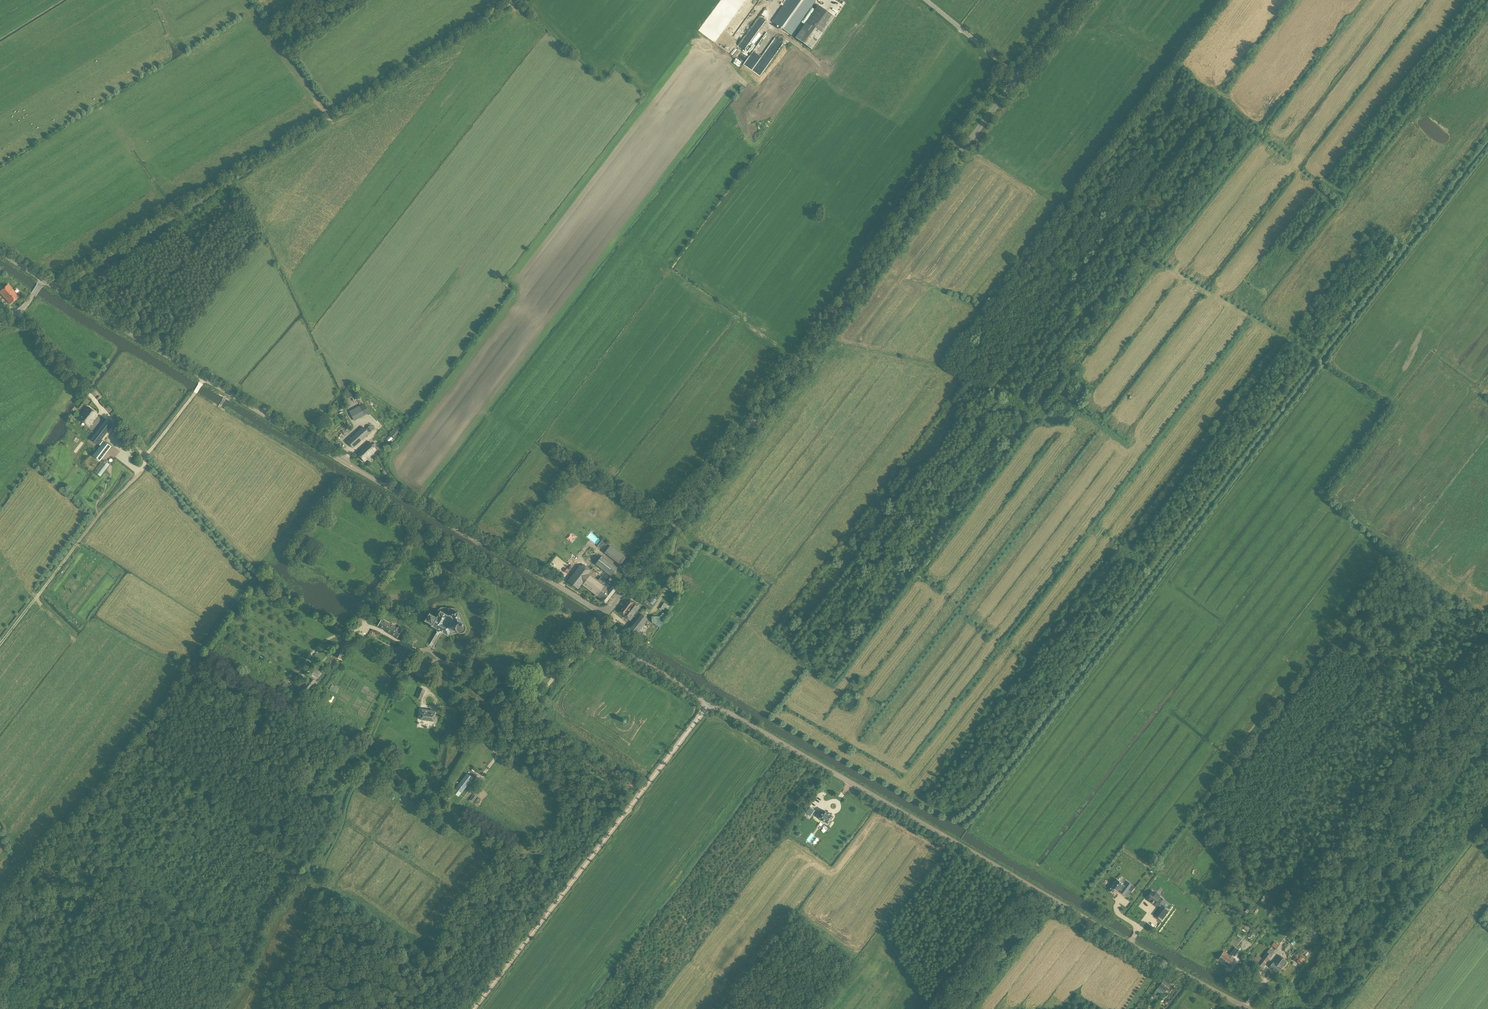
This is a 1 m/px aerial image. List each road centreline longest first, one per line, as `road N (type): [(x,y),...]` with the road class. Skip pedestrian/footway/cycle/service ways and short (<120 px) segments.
road 1 (track): [(1487,127),(968,805)]
road 2 (tertiary): [(605,614),(1017,78)]
road 3 (tertiary): [(605,614),(43,280)]
road 4 (tertiary): [(1248,1008),(710,703)]
road 5 (track): [(74,840),(74,825),(201,664),(362,753)]
road 6 (tertiary): [(473,1008),(710,703)]
road 7 (track): [(328,118),(56,288)]
road 8 (track): [(204,378),(38,603)]
road 9 (track): [(1487,0),(1335,189),(1318,175)]
road 10 (track): [(511,2),(328,118)]
road 11 (track): [(104,411),(248,570)]
road 12 (track): [(185,664),(99,627),(78,641),(38,603)]
road 13 (tertiary): [(710,703),(604,639),(598,628),(605,614)]
road 14 (tertiary): [(925,0),(1017,78)]

